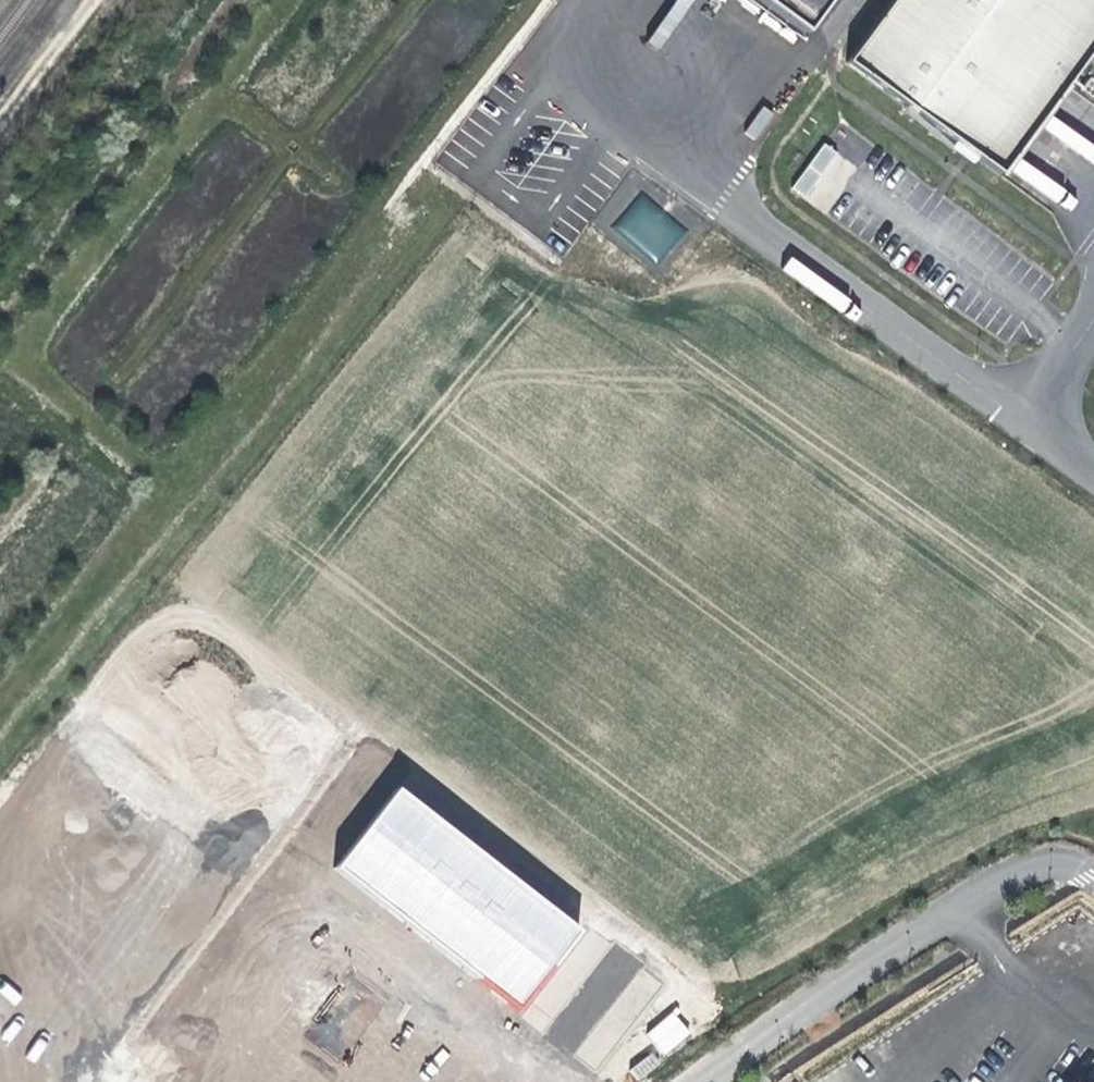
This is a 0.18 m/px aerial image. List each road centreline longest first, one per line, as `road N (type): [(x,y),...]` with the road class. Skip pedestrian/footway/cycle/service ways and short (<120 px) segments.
road 1 (unclassified): [(702,1081),(1013,872),(1064,861),(1093,871)]
road 2 (track): [(96,0),(0,126)]

